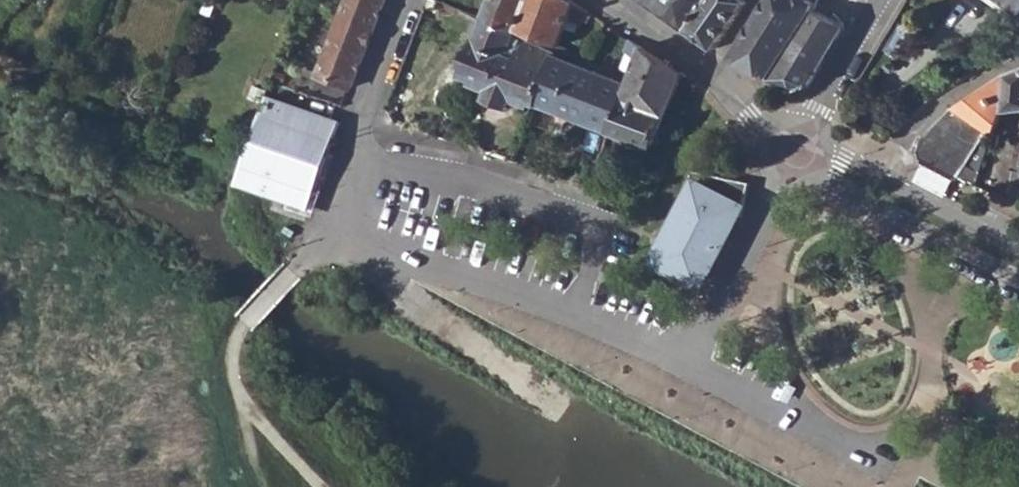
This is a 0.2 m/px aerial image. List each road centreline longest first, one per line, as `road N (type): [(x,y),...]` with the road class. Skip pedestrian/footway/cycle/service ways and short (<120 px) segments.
road 1 (residential): [(411,0),(329,225)]
road 2 (secondary): [(816,175),(1018,281)]
road 3 (residential): [(1018,61),(944,105),(891,183)]
road 4 (secondary): [(1018,248),(891,183)]
road 5 (residential): [(880,0),(811,124)]
road 6 (secondary): [(714,71),(615,0)]

